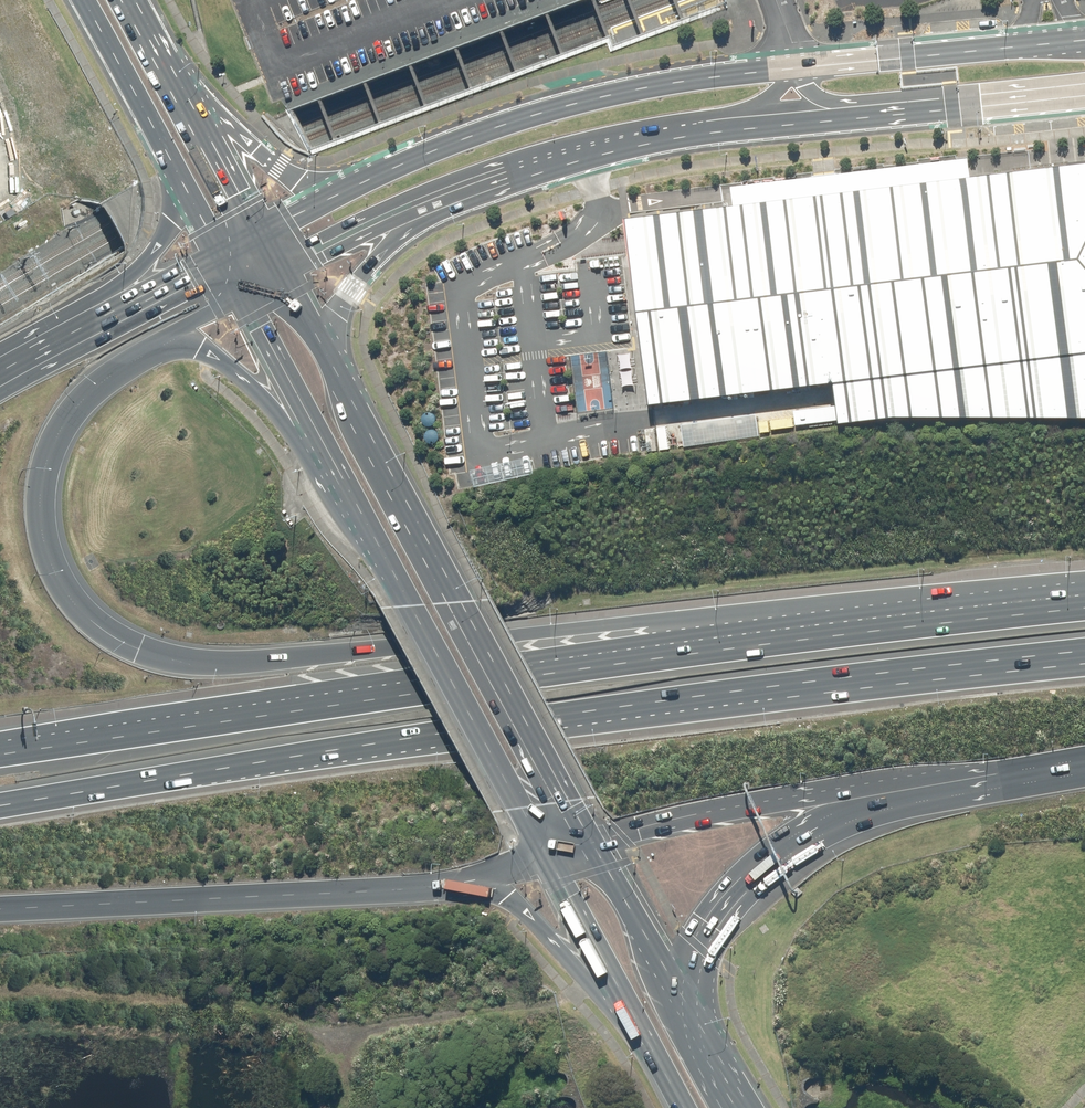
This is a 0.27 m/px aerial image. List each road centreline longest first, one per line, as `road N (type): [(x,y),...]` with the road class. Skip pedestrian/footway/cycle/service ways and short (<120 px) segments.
road 1 (motorway): [(161,344),(98,386),(66,419),(47,461),(41,519),(49,560),(73,602),(107,633),(166,659),(253,662),(657,620),(1062,608)]
road 2 (motorway): [(1084,651),(624,707),(0,805)]
road 3 (motorway): [(0,755),(407,691),(1062,608)]
road 4 (secondary): [(326,354),(453,602),(592,844)]
road 5 (secondary): [(547,857),(311,436)]
road 6 (primary): [(340,191),(566,105),(792,66)]
road 7 (motorway): [(465,884),(0,910)]
road 8 (motorway): [(995,774),(844,824),(741,893),(703,957),(698,1024)]
road 9 (motorway): [(995,774),(833,789),(592,844)]
road 10 (track): [(0,999),(70,990),(256,1009),(324,1030)]
road 11 (track): [(589,984),(561,1005),(353,1033),(349,1107)]
road 12 (primary): [(792,66),(1084,45)]
road 13 (primary): [(715,133),(585,159),(452,199)]
road 14 (motorway): [(653,1053),(520,909),(465,884)]
road 15 (secondary): [(653,1053),(547,857)]
road 16 (secondary): [(183,183),(82,0)]
road 17 (secondary): [(592,844),(698,1024)]
road 18 (primary): [(920,113),(715,133)]
road 19 (primary): [(452,199),(349,291),(326,354)]
road 20 (primary): [(452,199),(283,274)]
road 21 (motorway): [(78,330),(158,247),(183,183)]
road 22 (motorway): [(311,436),(229,367),(199,349),(161,344)]
road 23 (secondary): [(197,112),(299,180),(340,191)]
road 24 (primary): [(1084,98),(920,113)]
road 25 (motorway): [(78,330),(220,255)]
road 26 (secondary): [(311,436),(242,296)]
road 27 (primary): [(920,113),(821,98),(792,66)]
road 28 (secondary): [(197,112),(260,232)]
road 29 (secondary): [(134,0),(197,112)]

